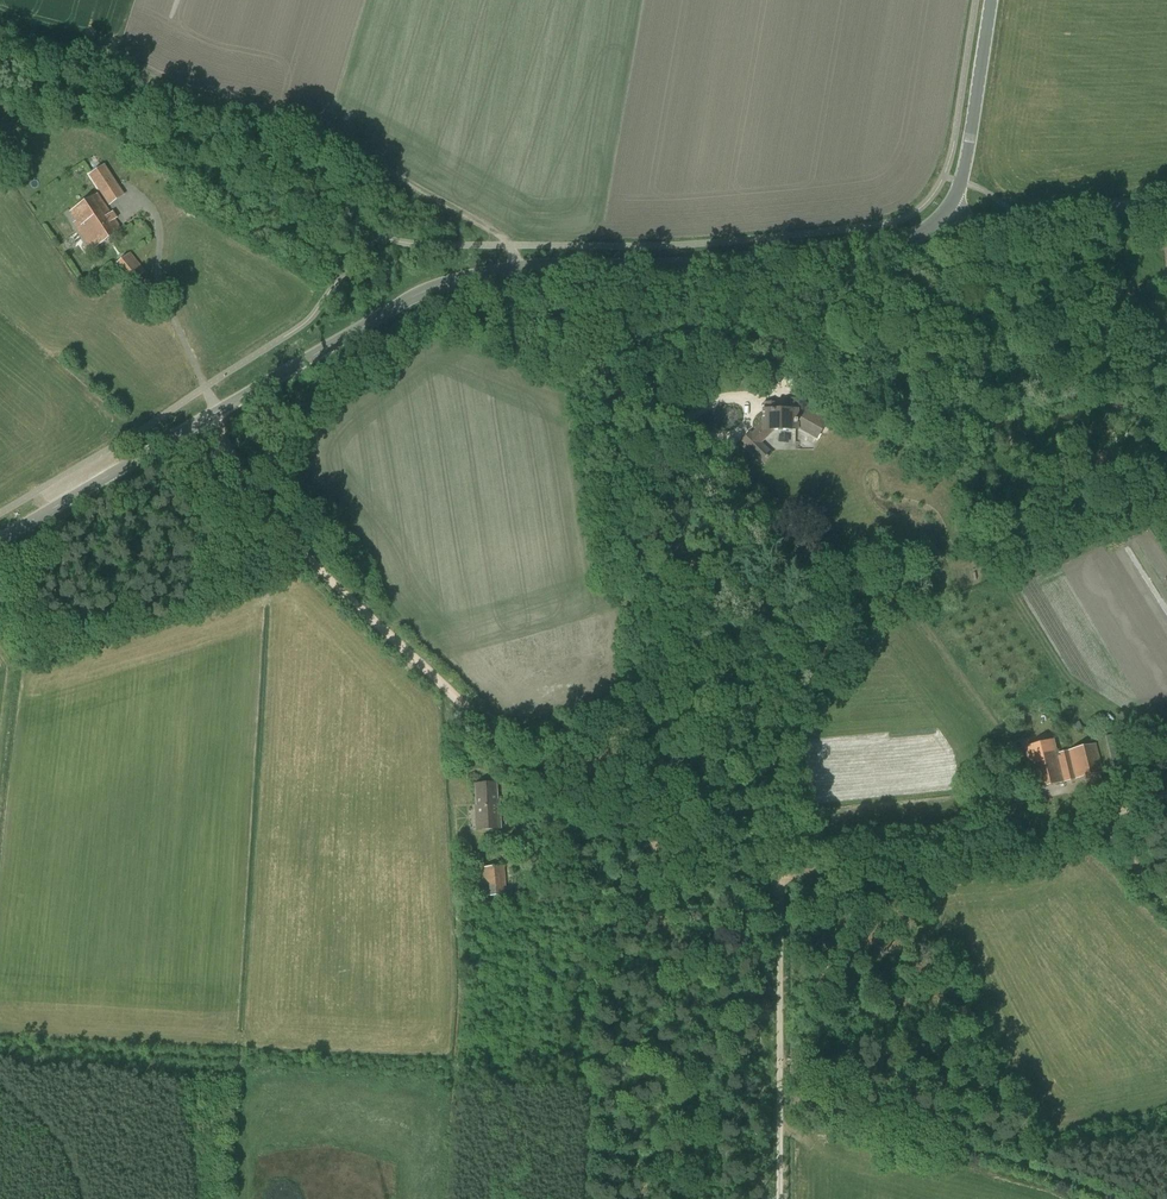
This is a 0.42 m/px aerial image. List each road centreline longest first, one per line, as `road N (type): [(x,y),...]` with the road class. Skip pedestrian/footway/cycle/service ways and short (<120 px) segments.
road 1 (track): [(1081,1198),(869,1127),(784,1055),(779,613),(685,602),(660,594),(641,572),(588,246)]
road 2 (secondary): [(0,540),(427,290),(516,267),(881,246),(911,238),(950,208)]
road 3 (track): [(1166,791),(1098,827),(1005,853),(785,874),(710,867),(618,828)]
road 4 (track): [(618,828),(558,795),(392,642),(275,518),(229,450)]
road 5 (track): [(219,100),(265,107),(353,151),(509,245)]
road 6 (tertiary): [(950,208),(973,228),(993,233),(1166,203)]
road 7 (secondary): [(950,208),(968,148),(991,0)]
road 8 (track): [(13,666),(17,698),(0,843)]
road 9 (track): [(783,1198),(784,1055)]
road 10 (track): [(779,613),(859,600),(906,603)]

